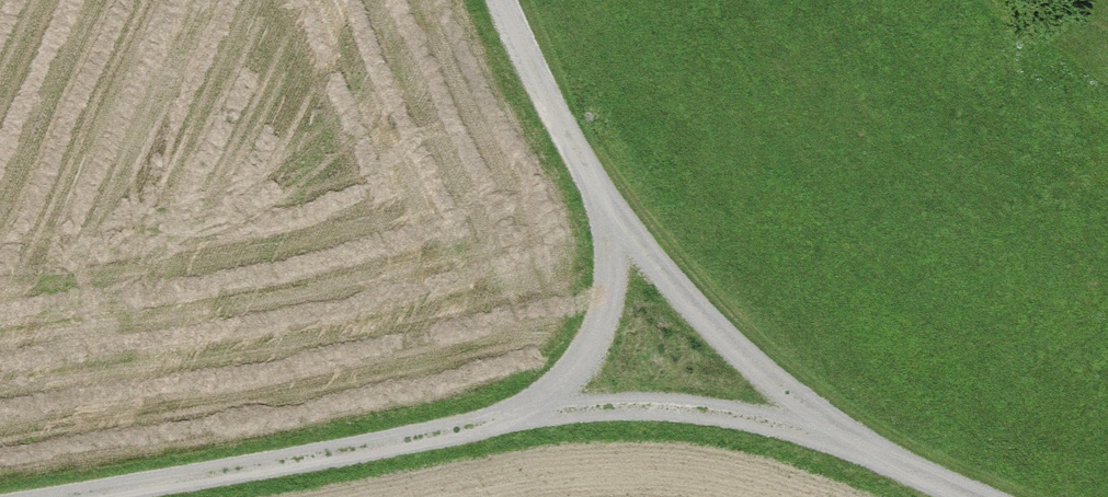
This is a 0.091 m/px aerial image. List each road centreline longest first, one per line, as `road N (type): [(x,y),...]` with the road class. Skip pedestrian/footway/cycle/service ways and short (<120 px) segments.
road 1 (track): [(867,460),(767,427),(583,412),(45,496)]
road 2 (track): [(966,496),(867,460),(701,326),(601,211),(496,0)]
road 3 (track): [(488,424),(573,377),(602,326),(612,276),(601,211)]

